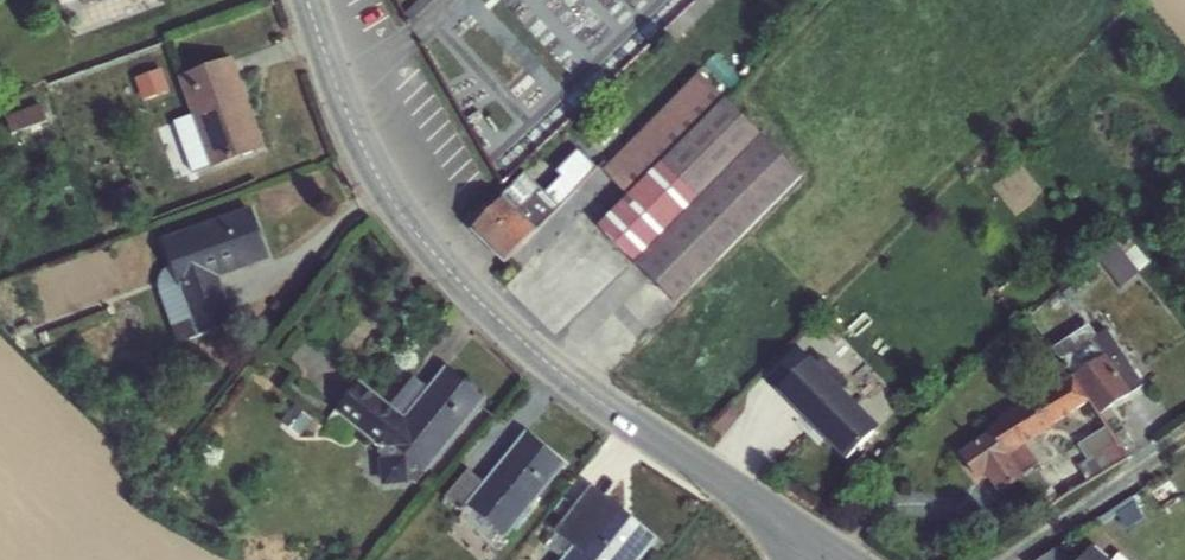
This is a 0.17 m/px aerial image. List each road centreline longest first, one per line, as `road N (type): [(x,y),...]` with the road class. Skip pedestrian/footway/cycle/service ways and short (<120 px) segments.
road 1 (tertiary): [(834,558),(603,407),(536,356),(437,258),(365,154),(308,0)]
road 2 (track): [(1024,559),(1184,453)]

